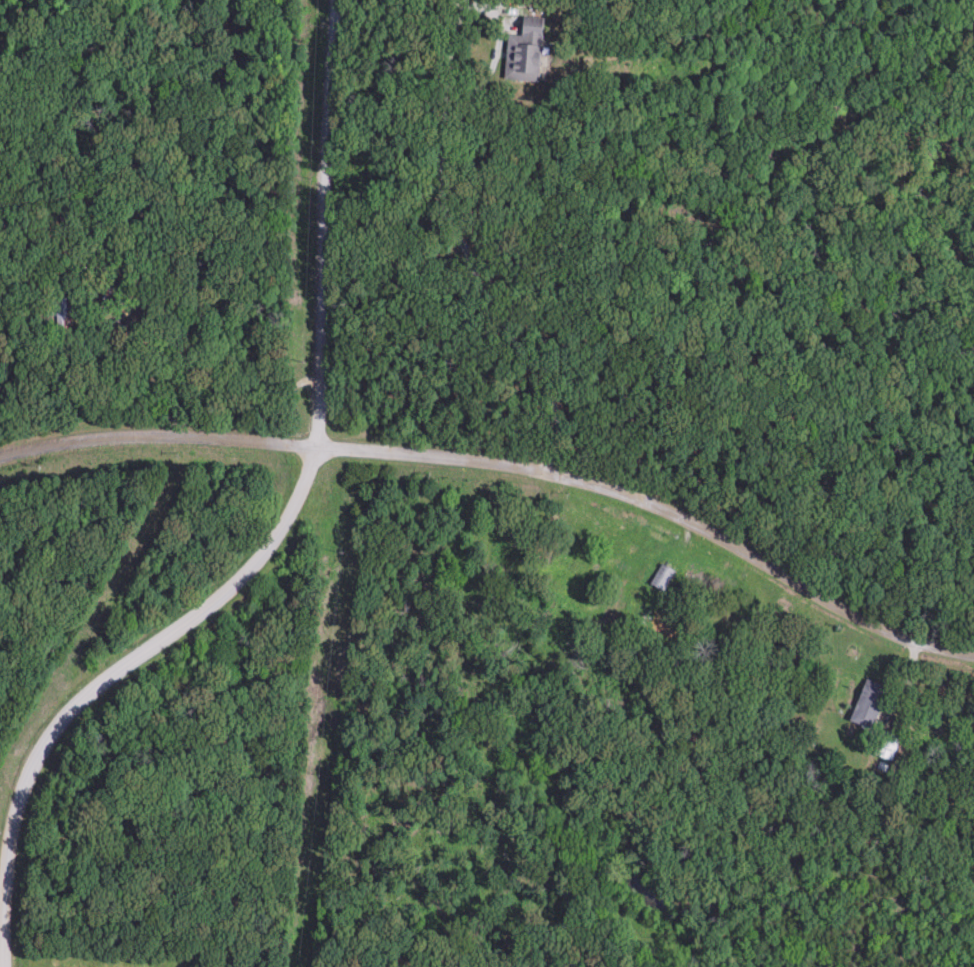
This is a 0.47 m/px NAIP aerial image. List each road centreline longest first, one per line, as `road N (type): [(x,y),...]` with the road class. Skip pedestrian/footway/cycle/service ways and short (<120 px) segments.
road 1 (residential): [(0,457),(97,445),(239,448),(547,478),(655,514),(735,555),(826,618),(904,649),(973,664)]
road 2 (residential): [(2,966),(15,816),(43,749),(78,703),(242,587),(280,534),(311,458)]
road 3 (residential): [(311,458),(318,350),(307,261),(331,0)]

